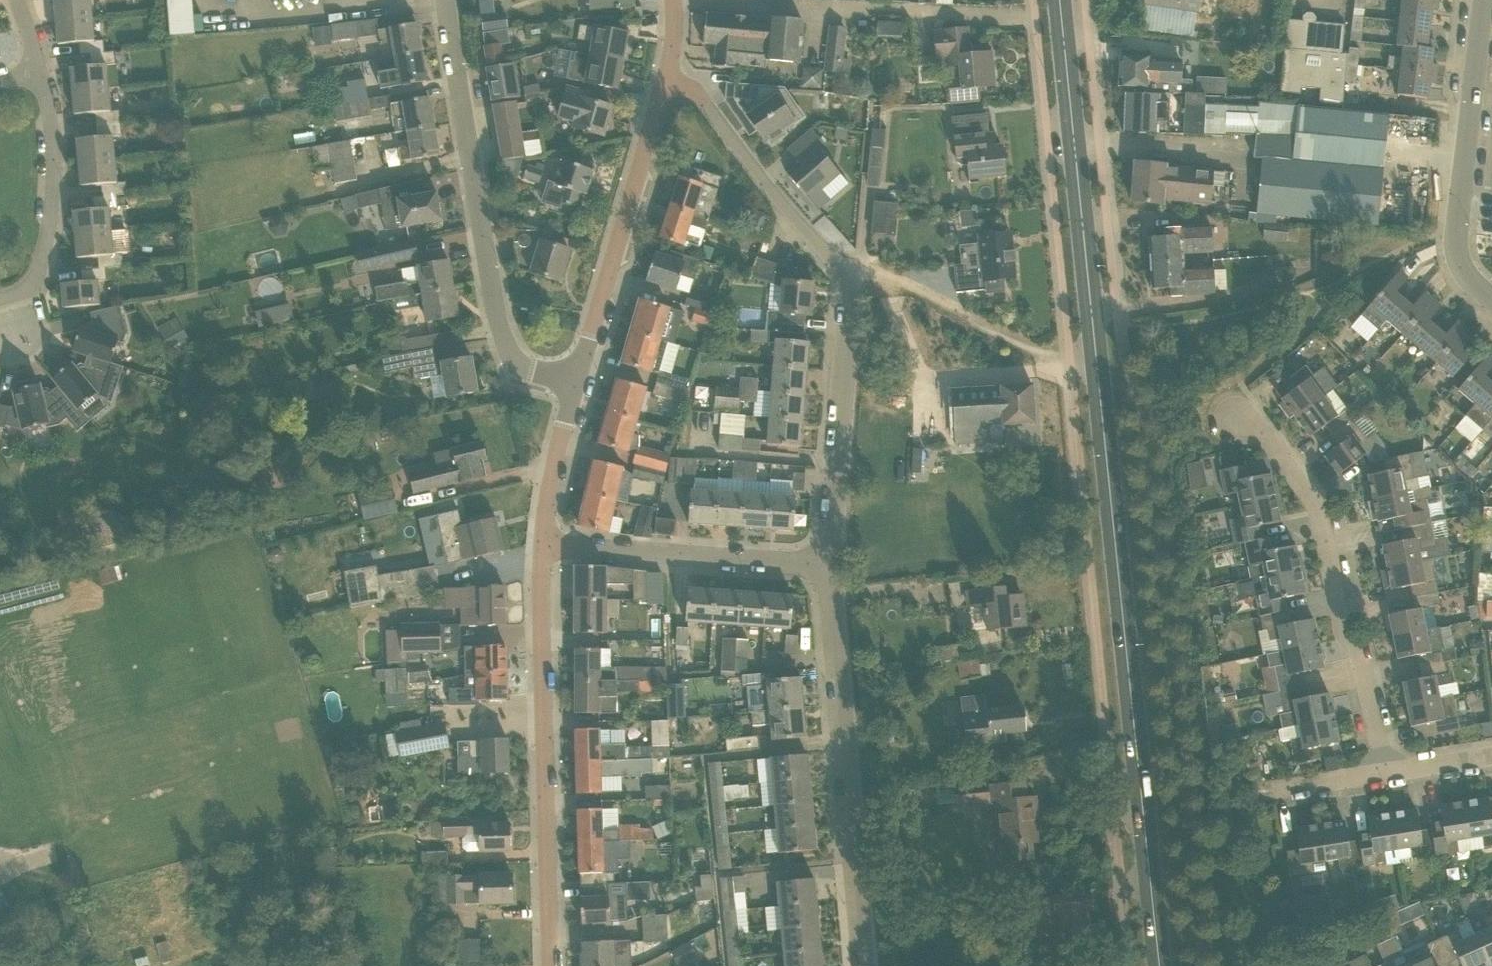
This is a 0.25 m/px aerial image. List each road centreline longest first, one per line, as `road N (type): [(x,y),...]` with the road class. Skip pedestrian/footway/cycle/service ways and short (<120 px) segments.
road 1 (primary): [(1160,965),(1060,0)]
road 2 (residential): [(828,566),(853,271),(820,244),(693,90),(665,82)]
road 3 (residential): [(1491,757),(1388,773),(1328,517),(1263,434),(1236,419)]
road 4 (residential): [(575,384),(507,364),(446,0)]
road 5 (residential): [(551,965),(543,547)]
road 6 (residential): [(863,965),(828,566)]
road 7 (residential): [(575,384),(665,82)]
road 8 (residential): [(1491,300),(1466,276),(1457,223),(1483,0)]
road 9 (residential): [(828,566),(543,547)]
road 10 (residential): [(0,299),(25,292),(41,268),(53,191),(51,125)]
road 11 (residential): [(543,547),(546,487),(575,384)]

